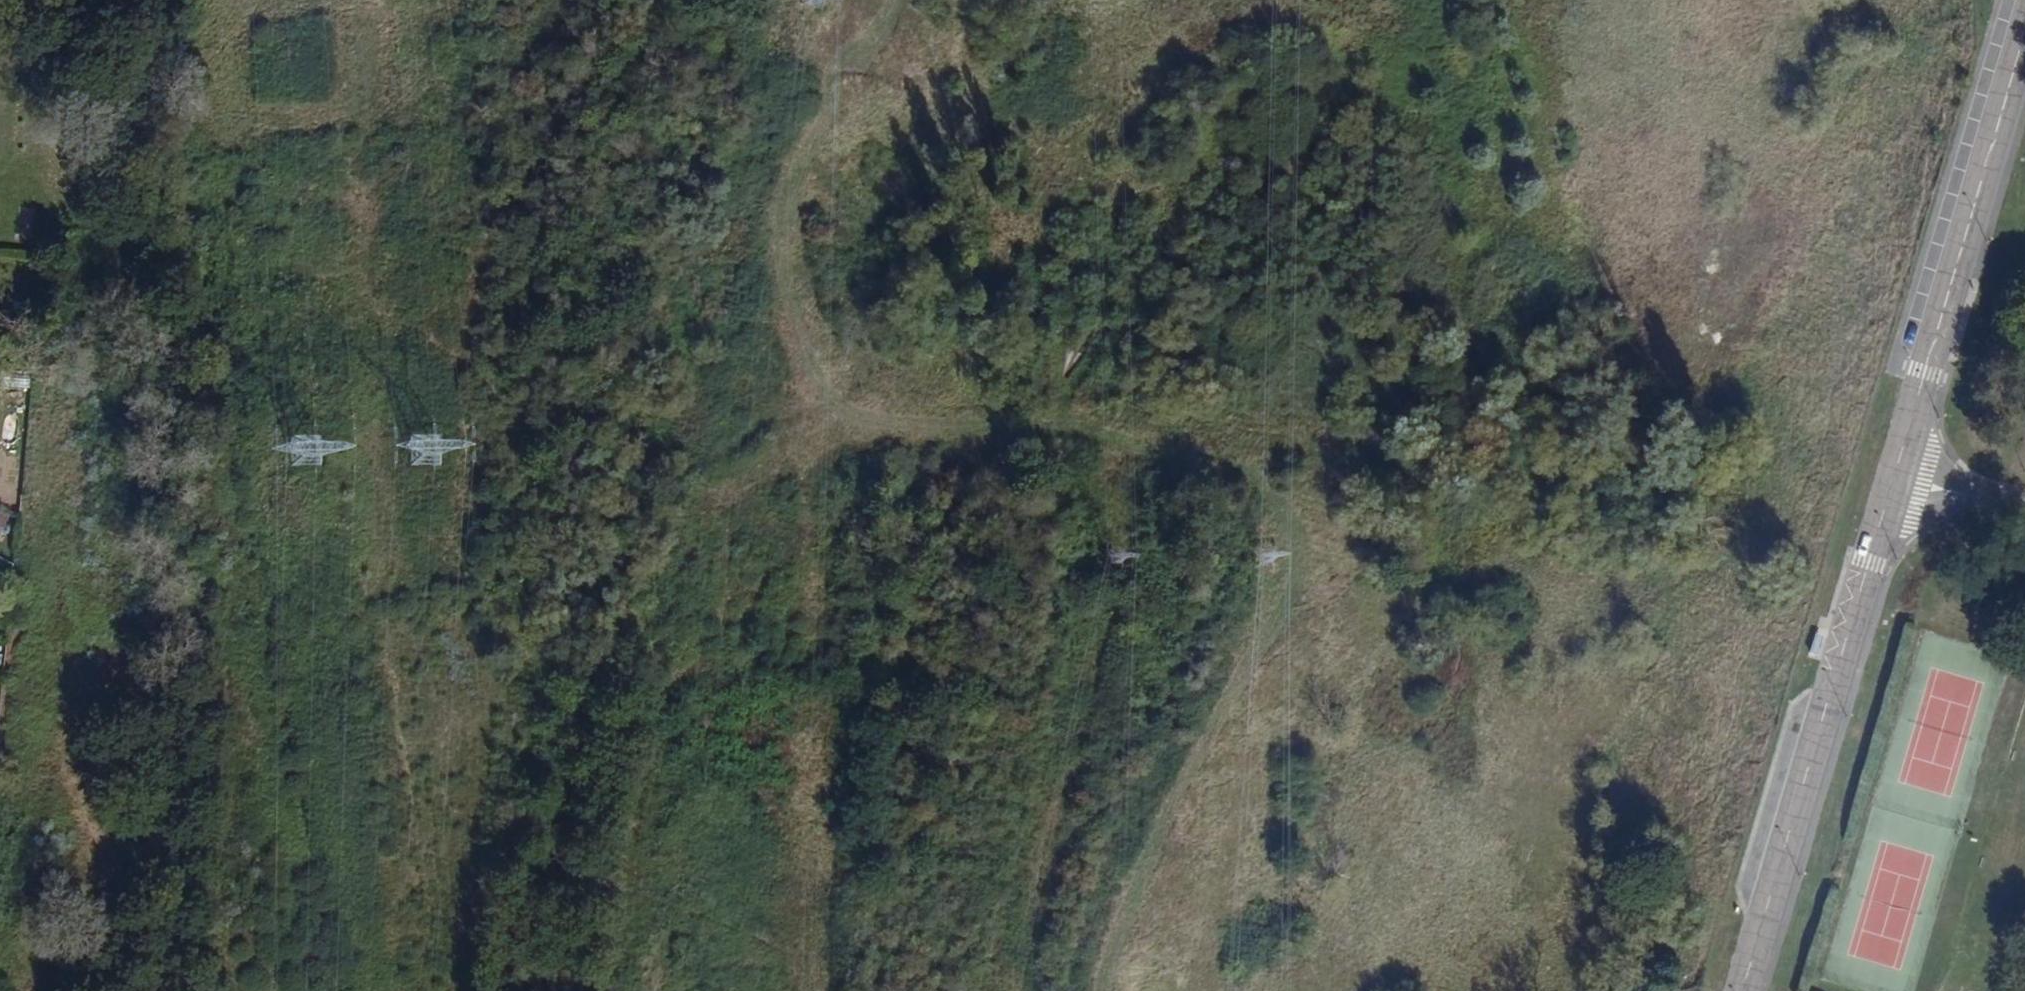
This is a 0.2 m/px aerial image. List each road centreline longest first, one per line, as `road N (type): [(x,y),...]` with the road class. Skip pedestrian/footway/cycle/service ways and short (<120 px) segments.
road 1 (residential): [(1893,487),(1742,990)]
road 2 (residential): [(2024,32),(1893,487)]
road 3 (residential): [(1893,487),(2024,510)]

